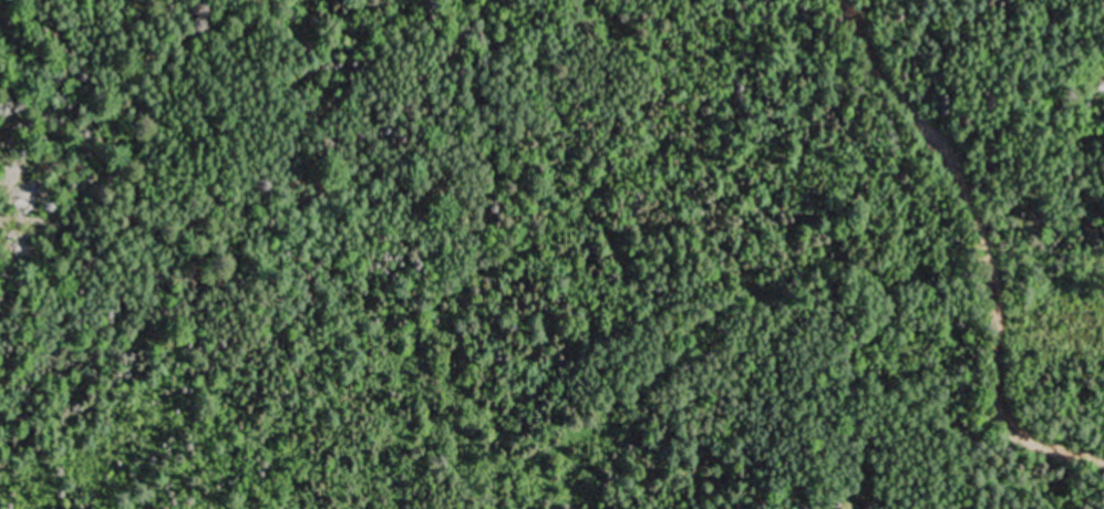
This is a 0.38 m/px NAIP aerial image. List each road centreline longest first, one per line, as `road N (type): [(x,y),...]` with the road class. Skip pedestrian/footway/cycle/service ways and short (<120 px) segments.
road 1 (track): [(1103,463),(1044,446),(1012,424),(995,395),(1000,321),(981,237),(955,166),(887,77),(848,0)]

